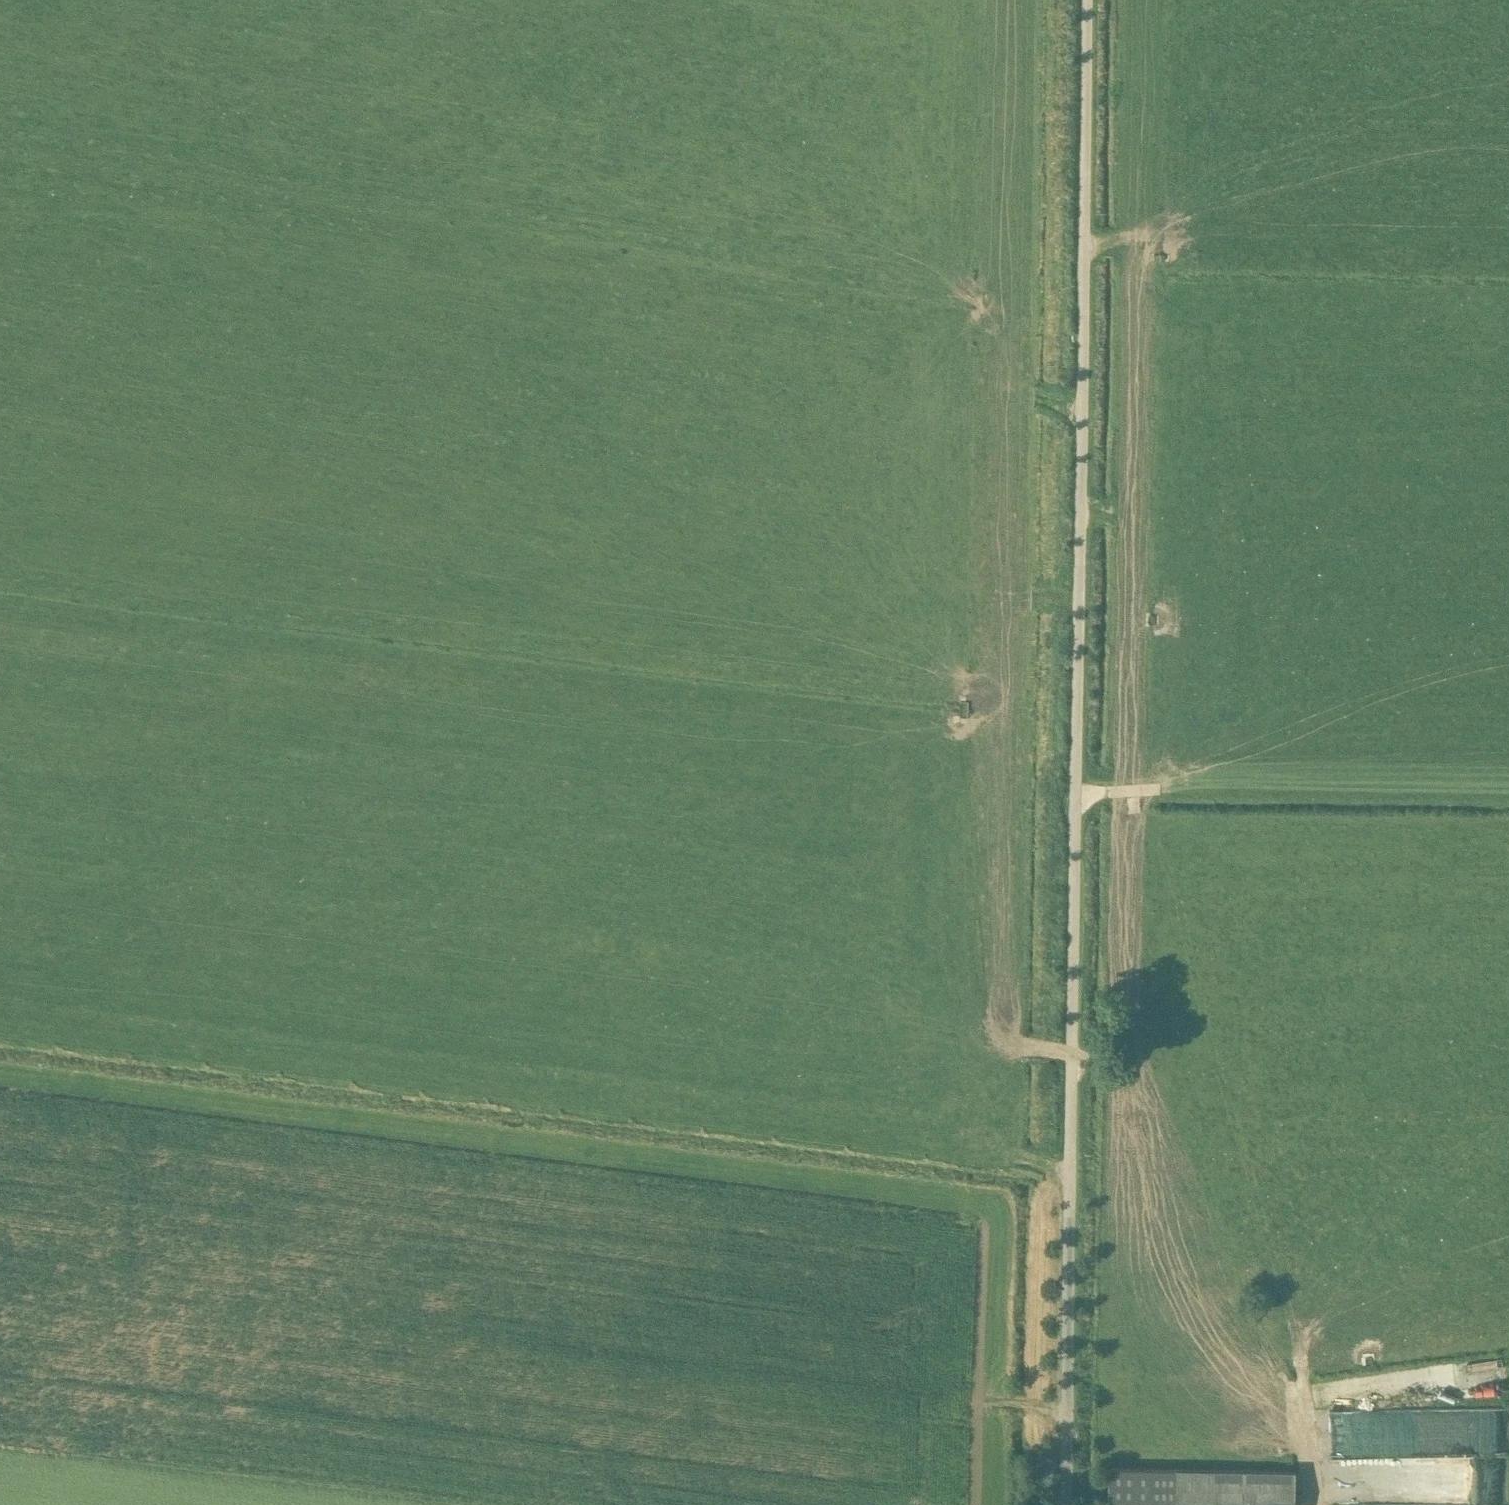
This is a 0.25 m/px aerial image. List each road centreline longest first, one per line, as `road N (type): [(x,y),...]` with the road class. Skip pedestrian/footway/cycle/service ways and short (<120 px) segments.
road 1 (unclassified): [(1063,1504),(1085,0)]

